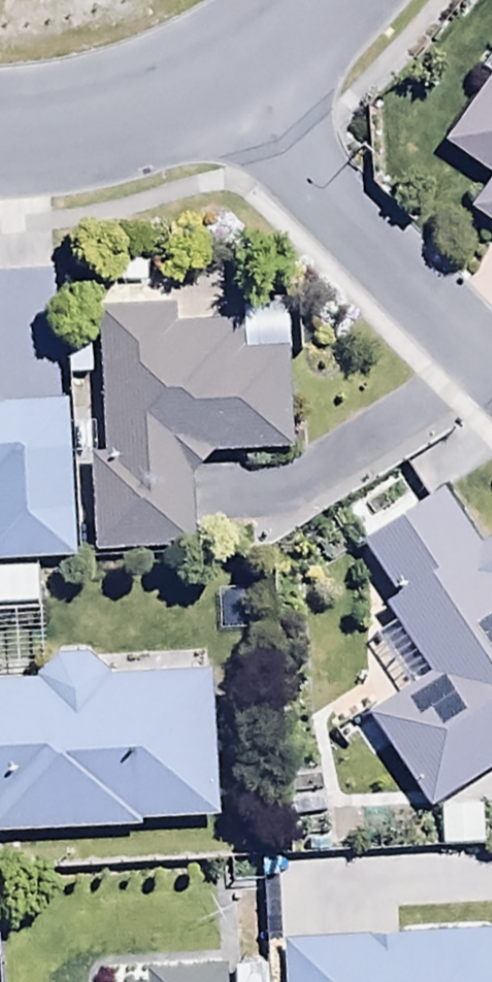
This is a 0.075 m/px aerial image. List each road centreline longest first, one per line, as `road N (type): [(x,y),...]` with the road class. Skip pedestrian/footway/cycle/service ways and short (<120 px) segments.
road 1 (residential): [(223,97),(491,366)]
road 2 (residential): [(0,130),(78,126),(223,97)]
road 3 (residential): [(223,97),(297,37),(328,0)]

